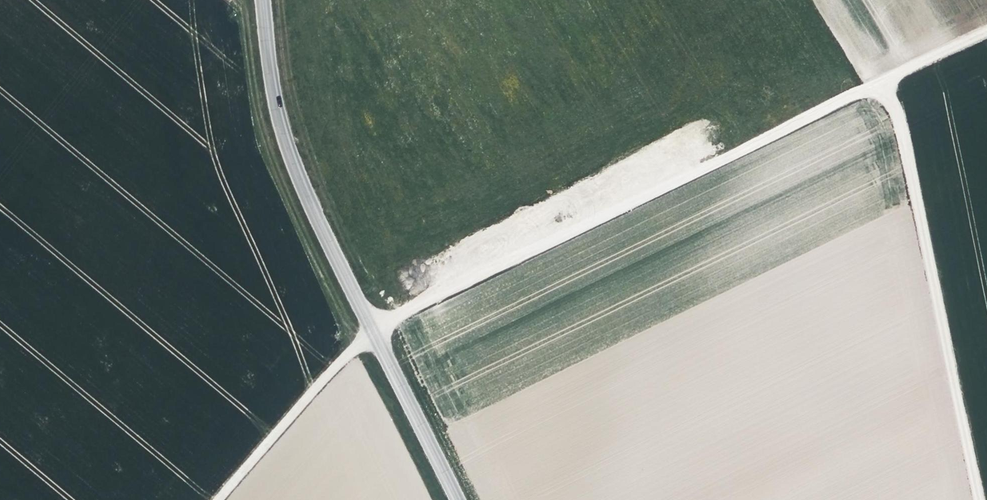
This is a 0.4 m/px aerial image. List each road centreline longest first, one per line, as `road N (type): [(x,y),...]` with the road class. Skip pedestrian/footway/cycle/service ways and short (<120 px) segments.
road 1 (track): [(218,499),(371,332),(986,31)]
road 2 (tertiary): [(264,0),(301,211),(457,499)]
road 3 (track): [(881,81),(906,152),(977,499)]

